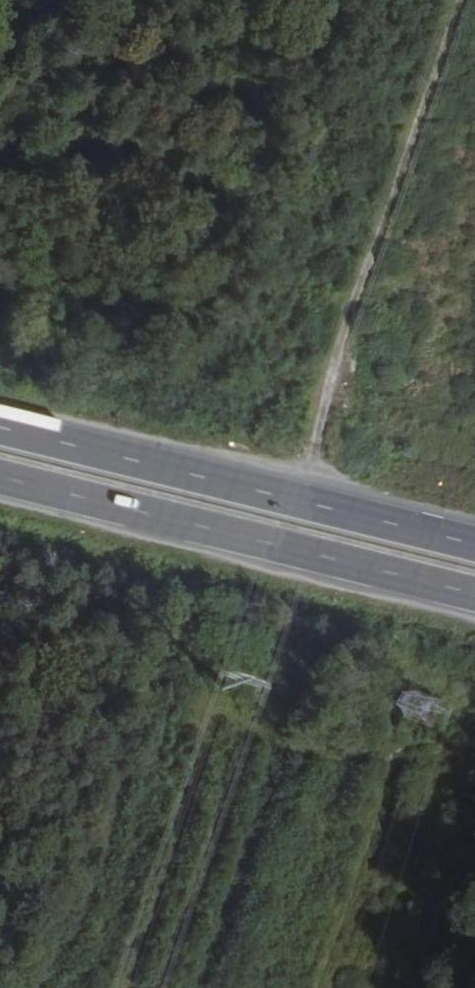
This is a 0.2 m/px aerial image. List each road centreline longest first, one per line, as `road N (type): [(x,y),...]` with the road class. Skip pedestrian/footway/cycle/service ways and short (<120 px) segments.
road 1 (track): [(459,0),(318,418),(299,505)]
road 2 (trunk): [(0,479),(474,598)]
road 3 (trunk): [(474,548),(0,430)]

